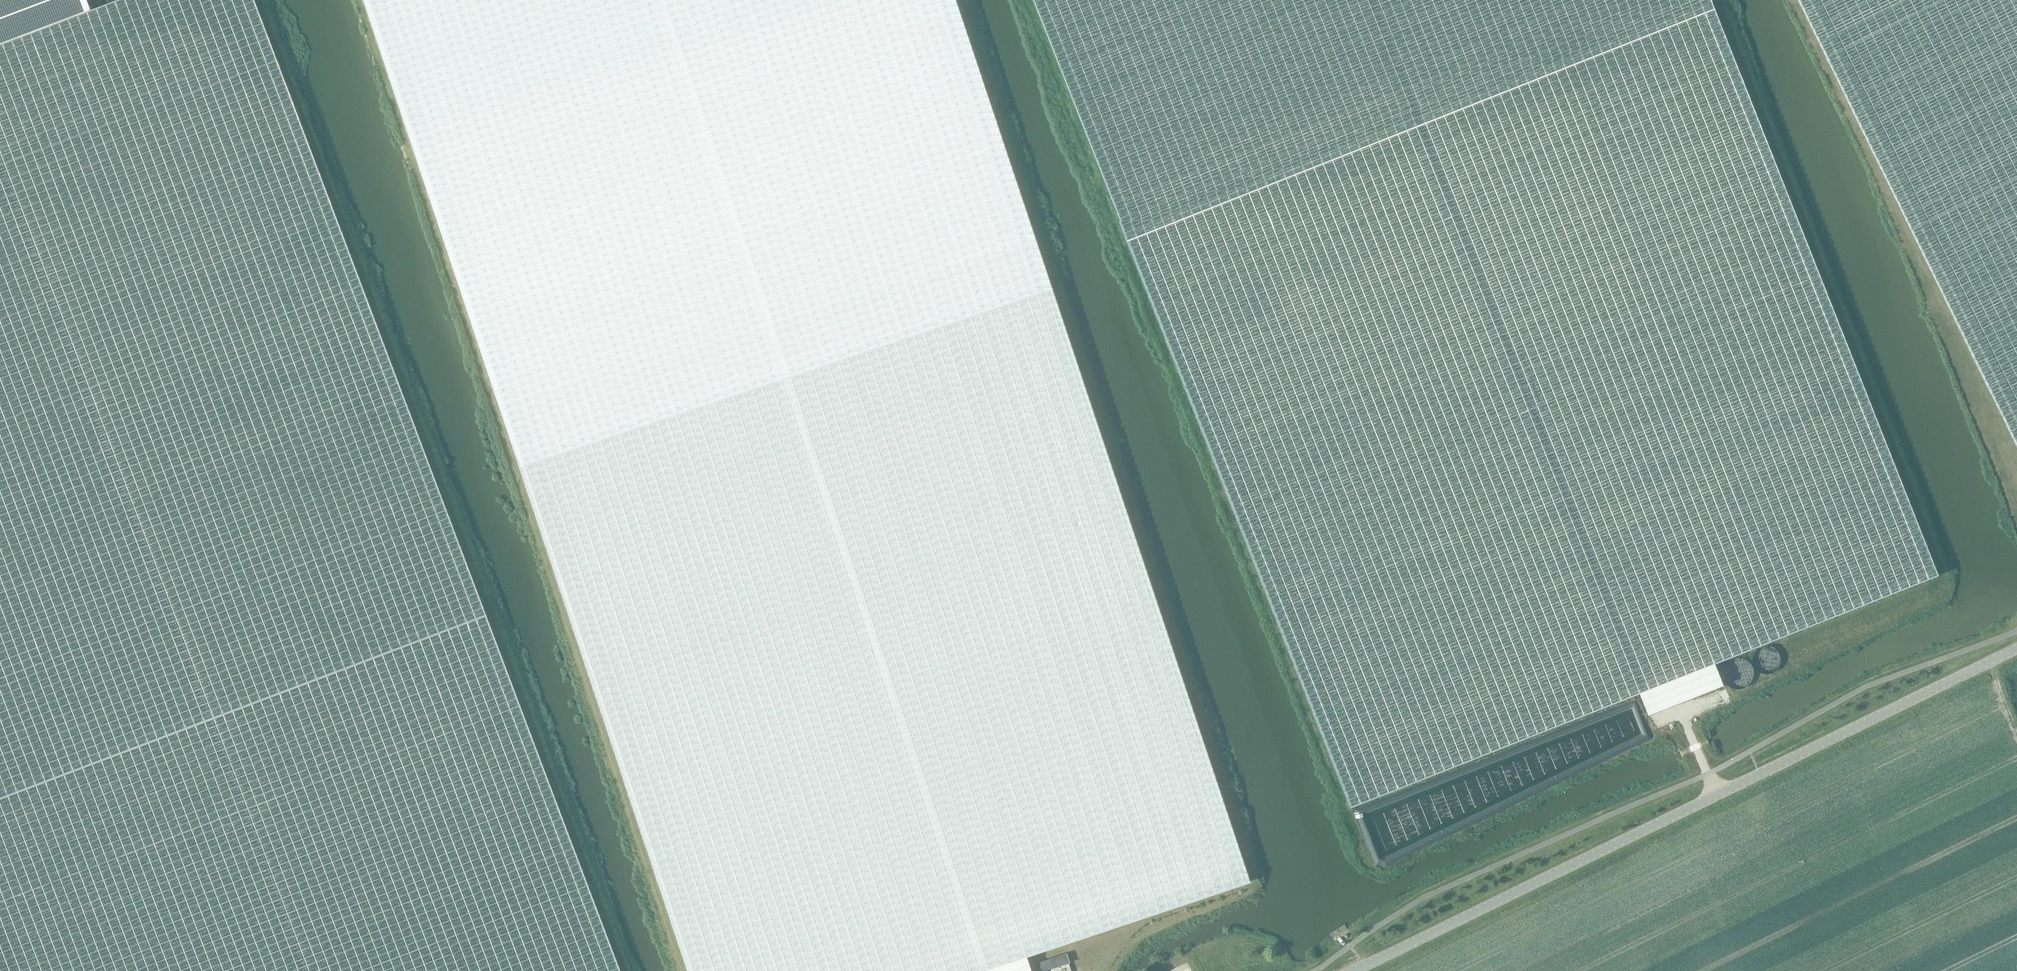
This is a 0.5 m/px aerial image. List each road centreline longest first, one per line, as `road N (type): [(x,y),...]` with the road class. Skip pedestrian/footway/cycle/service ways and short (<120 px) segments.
road 1 (unclassified): [(1354,970),(2016,648)]

